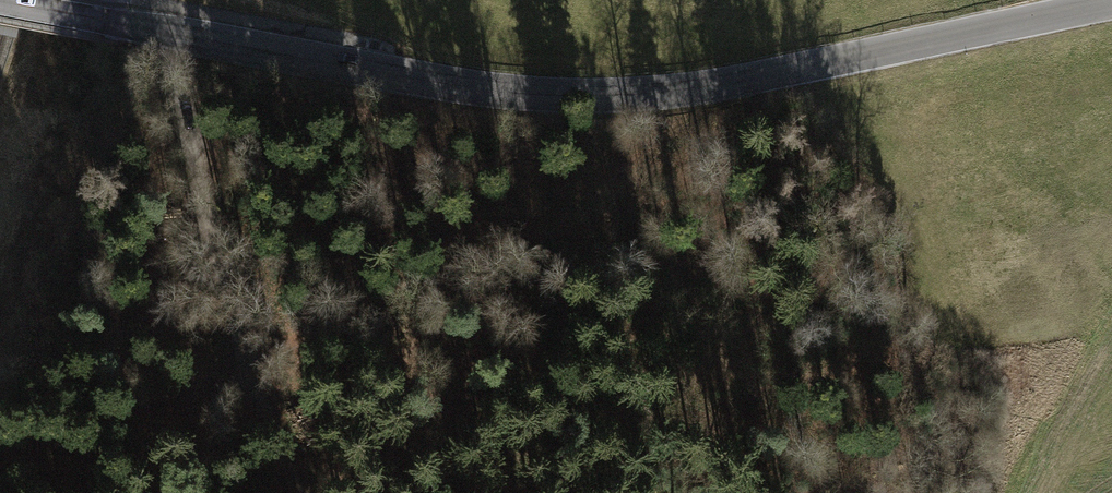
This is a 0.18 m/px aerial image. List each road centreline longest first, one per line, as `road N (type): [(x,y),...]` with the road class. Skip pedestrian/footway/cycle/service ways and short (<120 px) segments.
road 1 (tertiary): [(0,3),(496,94),(720,86),(1111,4)]
road 2 (track): [(720,86),(601,193),(253,364),(163,492)]
road 3 (track): [(146,30),(295,492)]

